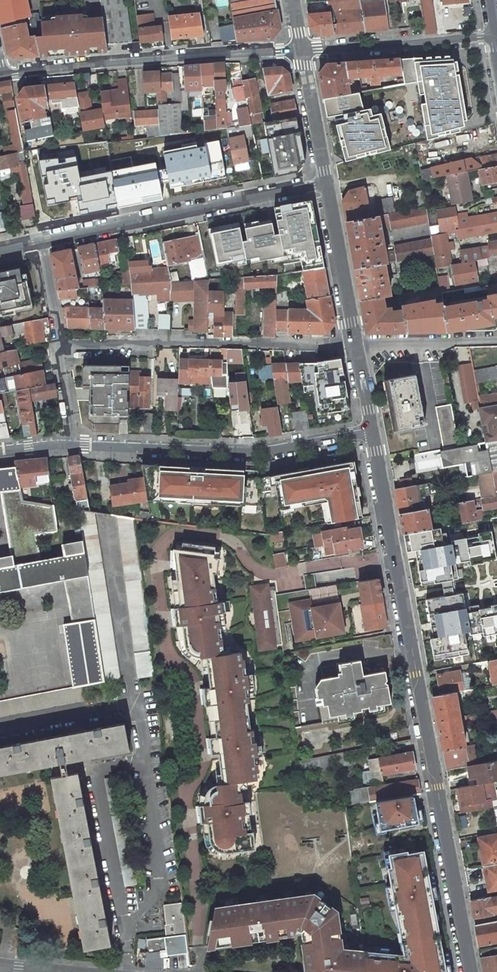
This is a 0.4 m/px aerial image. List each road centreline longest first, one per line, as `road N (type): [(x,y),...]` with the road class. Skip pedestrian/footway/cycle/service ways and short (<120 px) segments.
road 1 (residential): [(372,431),(469,971)]
road 2 (residential): [(71,444),(259,453),(372,431)]
road 3 (residential): [(301,51),(0,75)]
road 4 (residential): [(54,347),(353,344)]
road 5 (residential): [(325,183),(40,242)]
road 6 (residential): [(493,39),(301,51)]
road 7 (residential): [(325,183),(353,344)]
road 8 (residential): [(353,344),(496,342)]
road 9 (residential): [(301,51),(325,183)]

